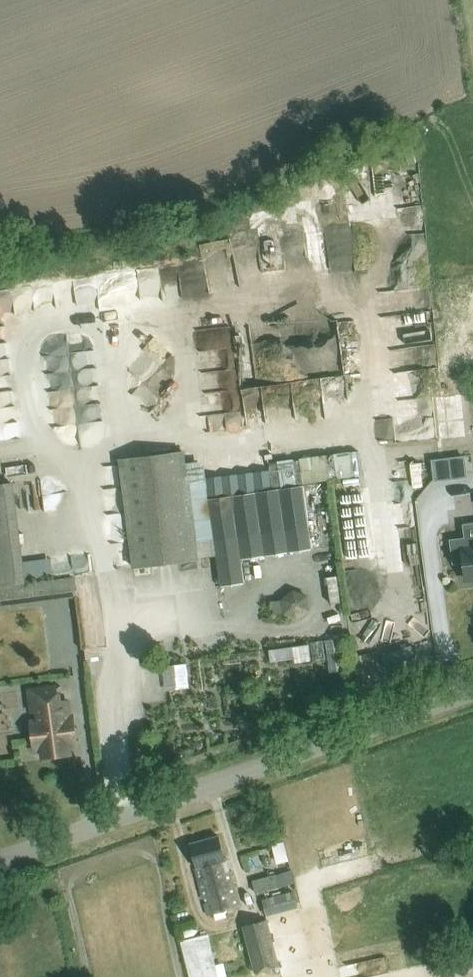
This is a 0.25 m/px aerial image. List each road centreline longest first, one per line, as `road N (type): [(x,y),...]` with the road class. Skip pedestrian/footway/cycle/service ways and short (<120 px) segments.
road 1 (unclassified): [(0,860),(472,691)]

